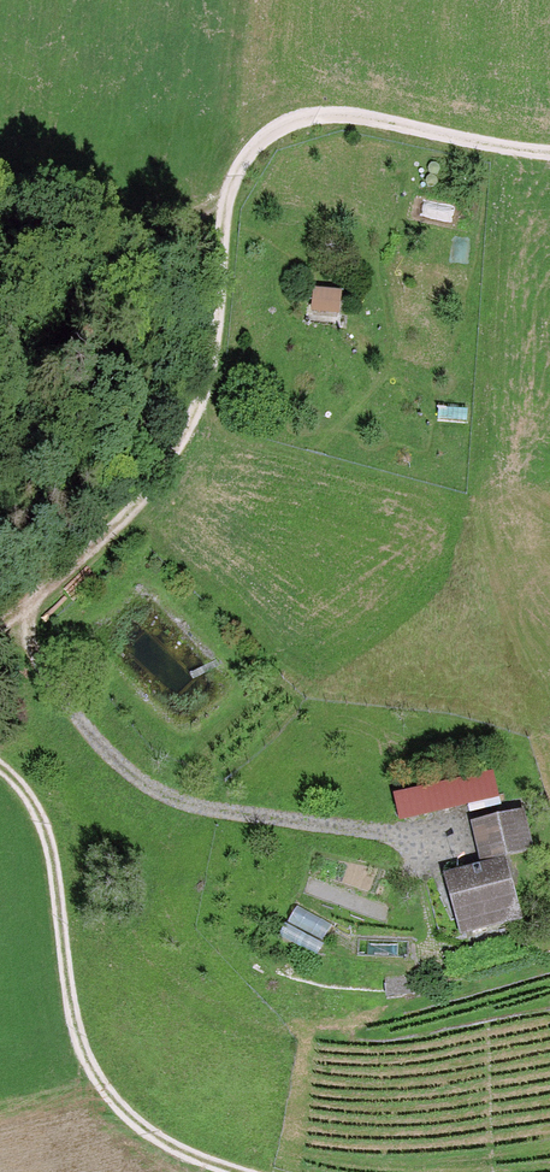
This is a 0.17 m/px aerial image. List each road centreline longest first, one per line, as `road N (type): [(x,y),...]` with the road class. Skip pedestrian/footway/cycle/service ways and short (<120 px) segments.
road 1 (track): [(0,622),(67,571),(176,449),(204,395),(224,210),(242,163),(270,134),(308,120),(348,119),(549,152)]
road 2 (track): [(238,1171),(200,1162),(142,1130),(93,1076),(73,1010),(52,843),(30,801),(0,772)]
road 3 (track): [(0,429),(176,449)]

